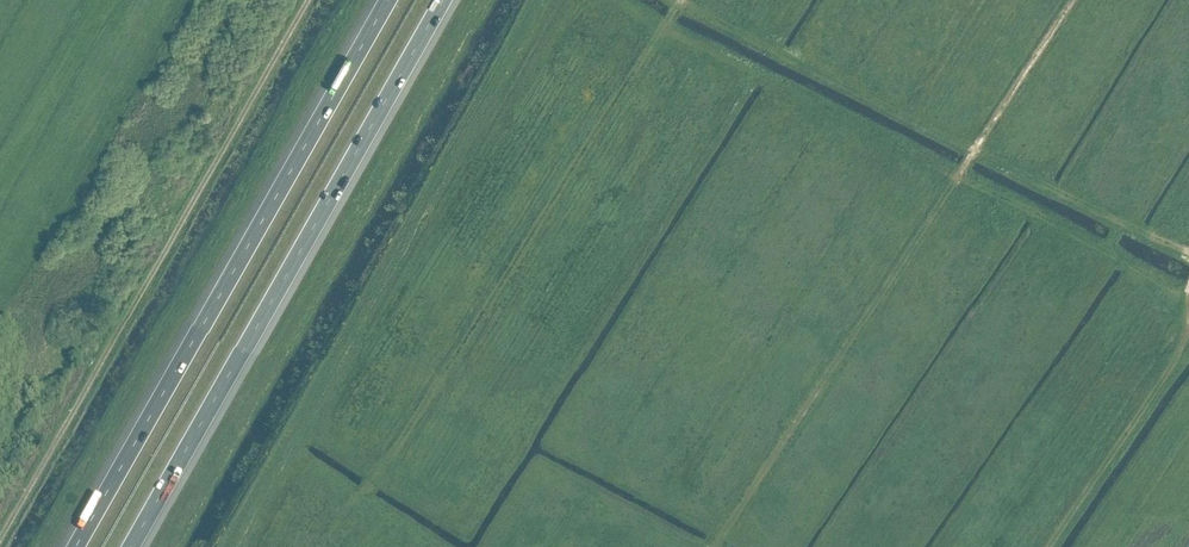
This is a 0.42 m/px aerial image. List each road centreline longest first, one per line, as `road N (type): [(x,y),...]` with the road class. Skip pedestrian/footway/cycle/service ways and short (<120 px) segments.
road 1 (motorway): [(131,546),(443,0)]
road 2 (motorway): [(386,0),(75,546)]
road 3 (unclassified): [(0,530),(300,0)]

